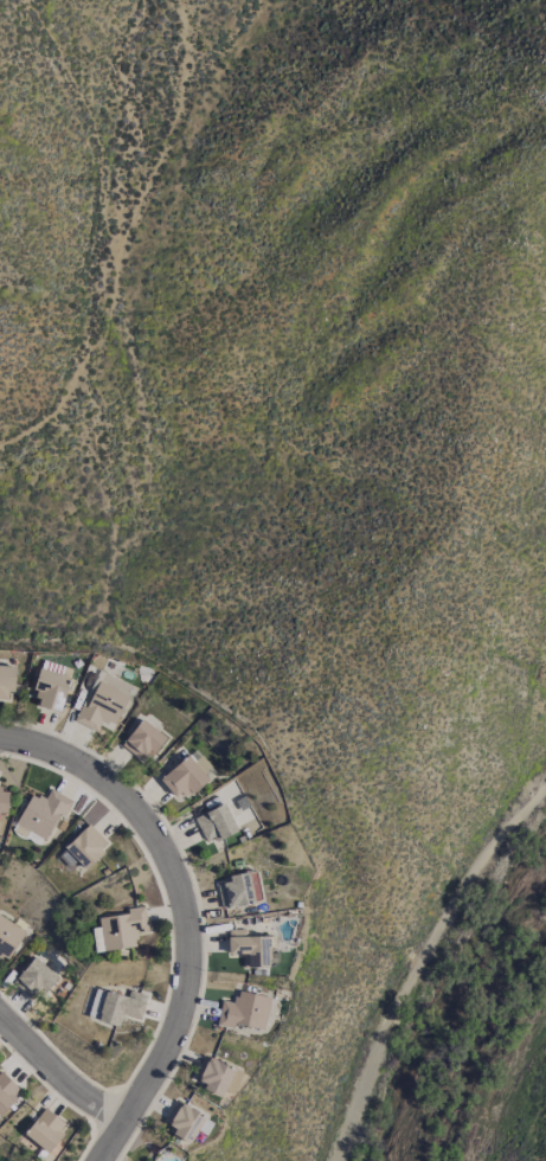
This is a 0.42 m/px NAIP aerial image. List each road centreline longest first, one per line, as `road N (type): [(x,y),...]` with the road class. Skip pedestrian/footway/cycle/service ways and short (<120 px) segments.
road 1 (residential): [(104,1160),(184,1022),(195,970),(193,919),(178,860),(121,791),(62,755),(0,738)]
road 2 (track): [(337,1160),(399,1007),(460,902),(532,807)]
road 3 (residential): [(129,1124),(0,1009)]

